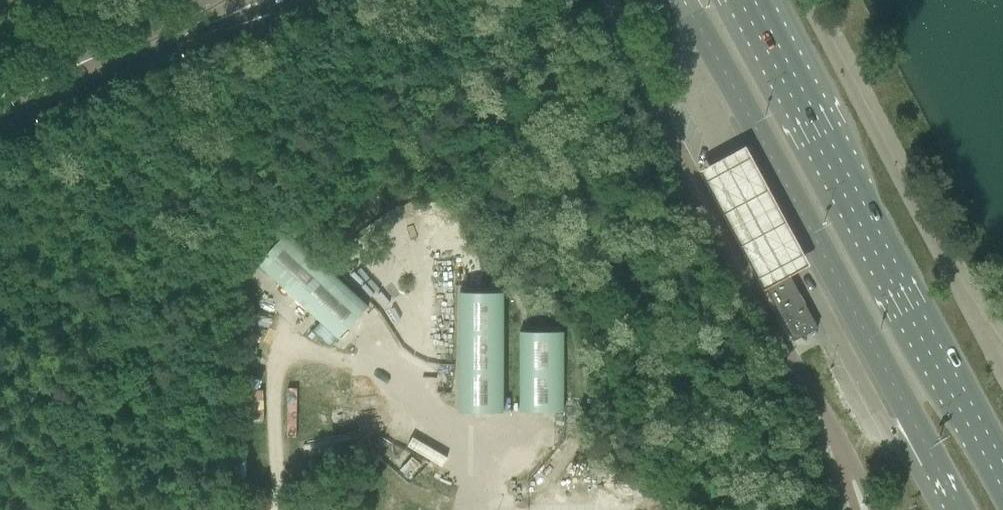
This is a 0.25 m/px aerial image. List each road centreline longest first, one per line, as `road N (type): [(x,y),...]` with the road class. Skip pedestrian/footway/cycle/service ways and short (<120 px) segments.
road 1 (primary): [(683,0),(959,509)]
road 2 (primary): [(1002,490),(743,0)]
road 3 (unclassified): [(0,127),(263,0)]
road 4 (unclassified): [(207,0),(0,98)]

